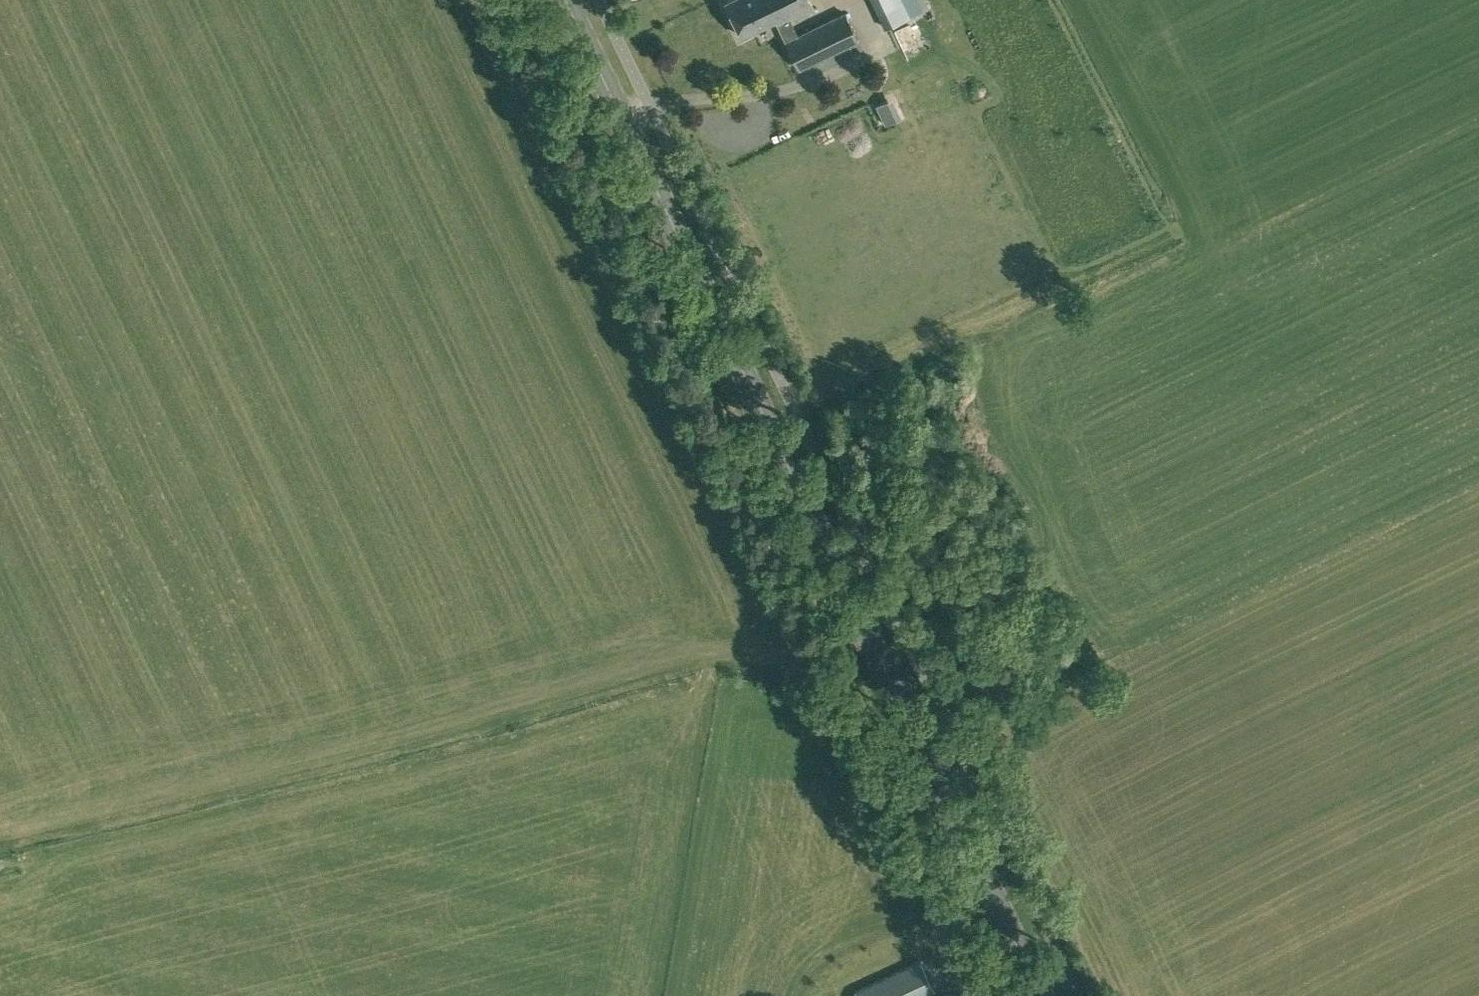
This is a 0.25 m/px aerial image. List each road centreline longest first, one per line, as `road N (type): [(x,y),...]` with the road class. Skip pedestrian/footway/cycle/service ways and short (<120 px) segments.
road 1 (secondary): [(1039,995),(566,0)]

